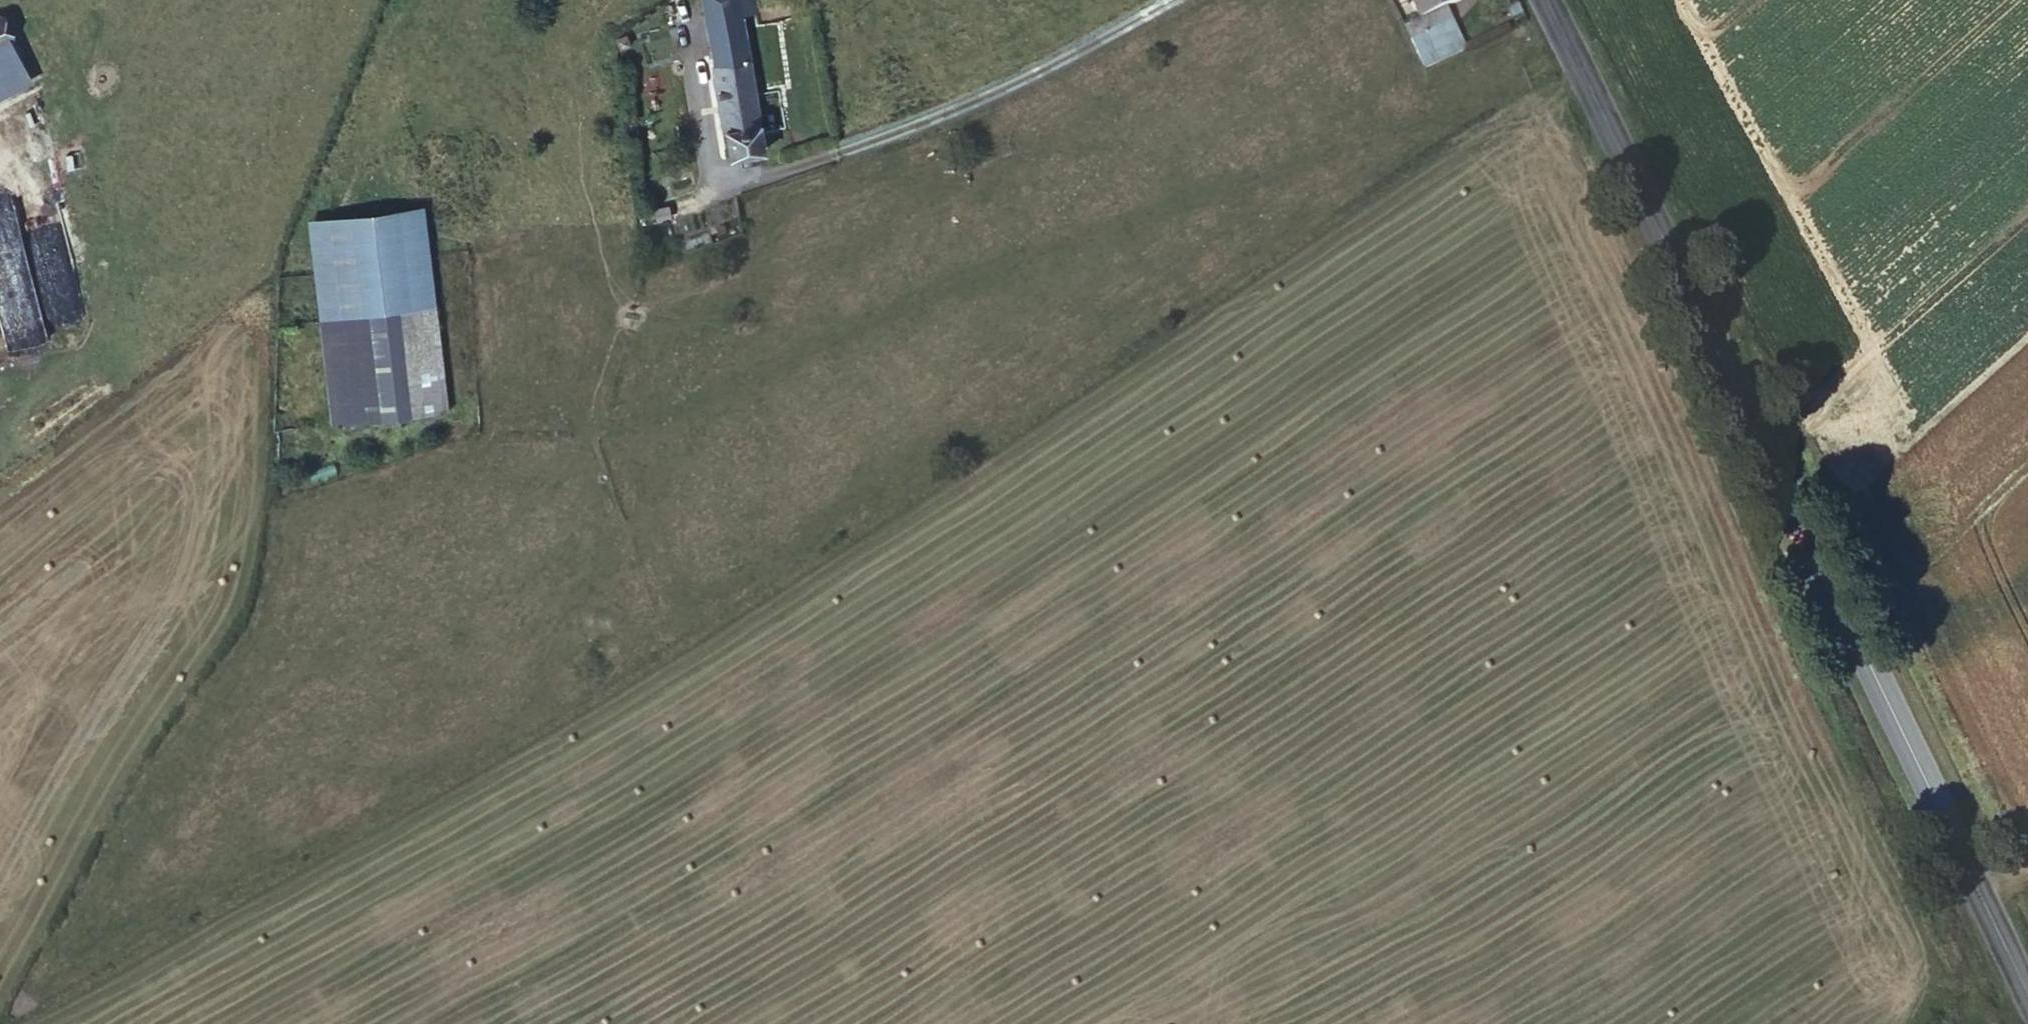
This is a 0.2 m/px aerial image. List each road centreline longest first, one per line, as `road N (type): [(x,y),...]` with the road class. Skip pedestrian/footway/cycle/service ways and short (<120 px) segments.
road 1 (secondary): [(2027,996),(1545,0)]

